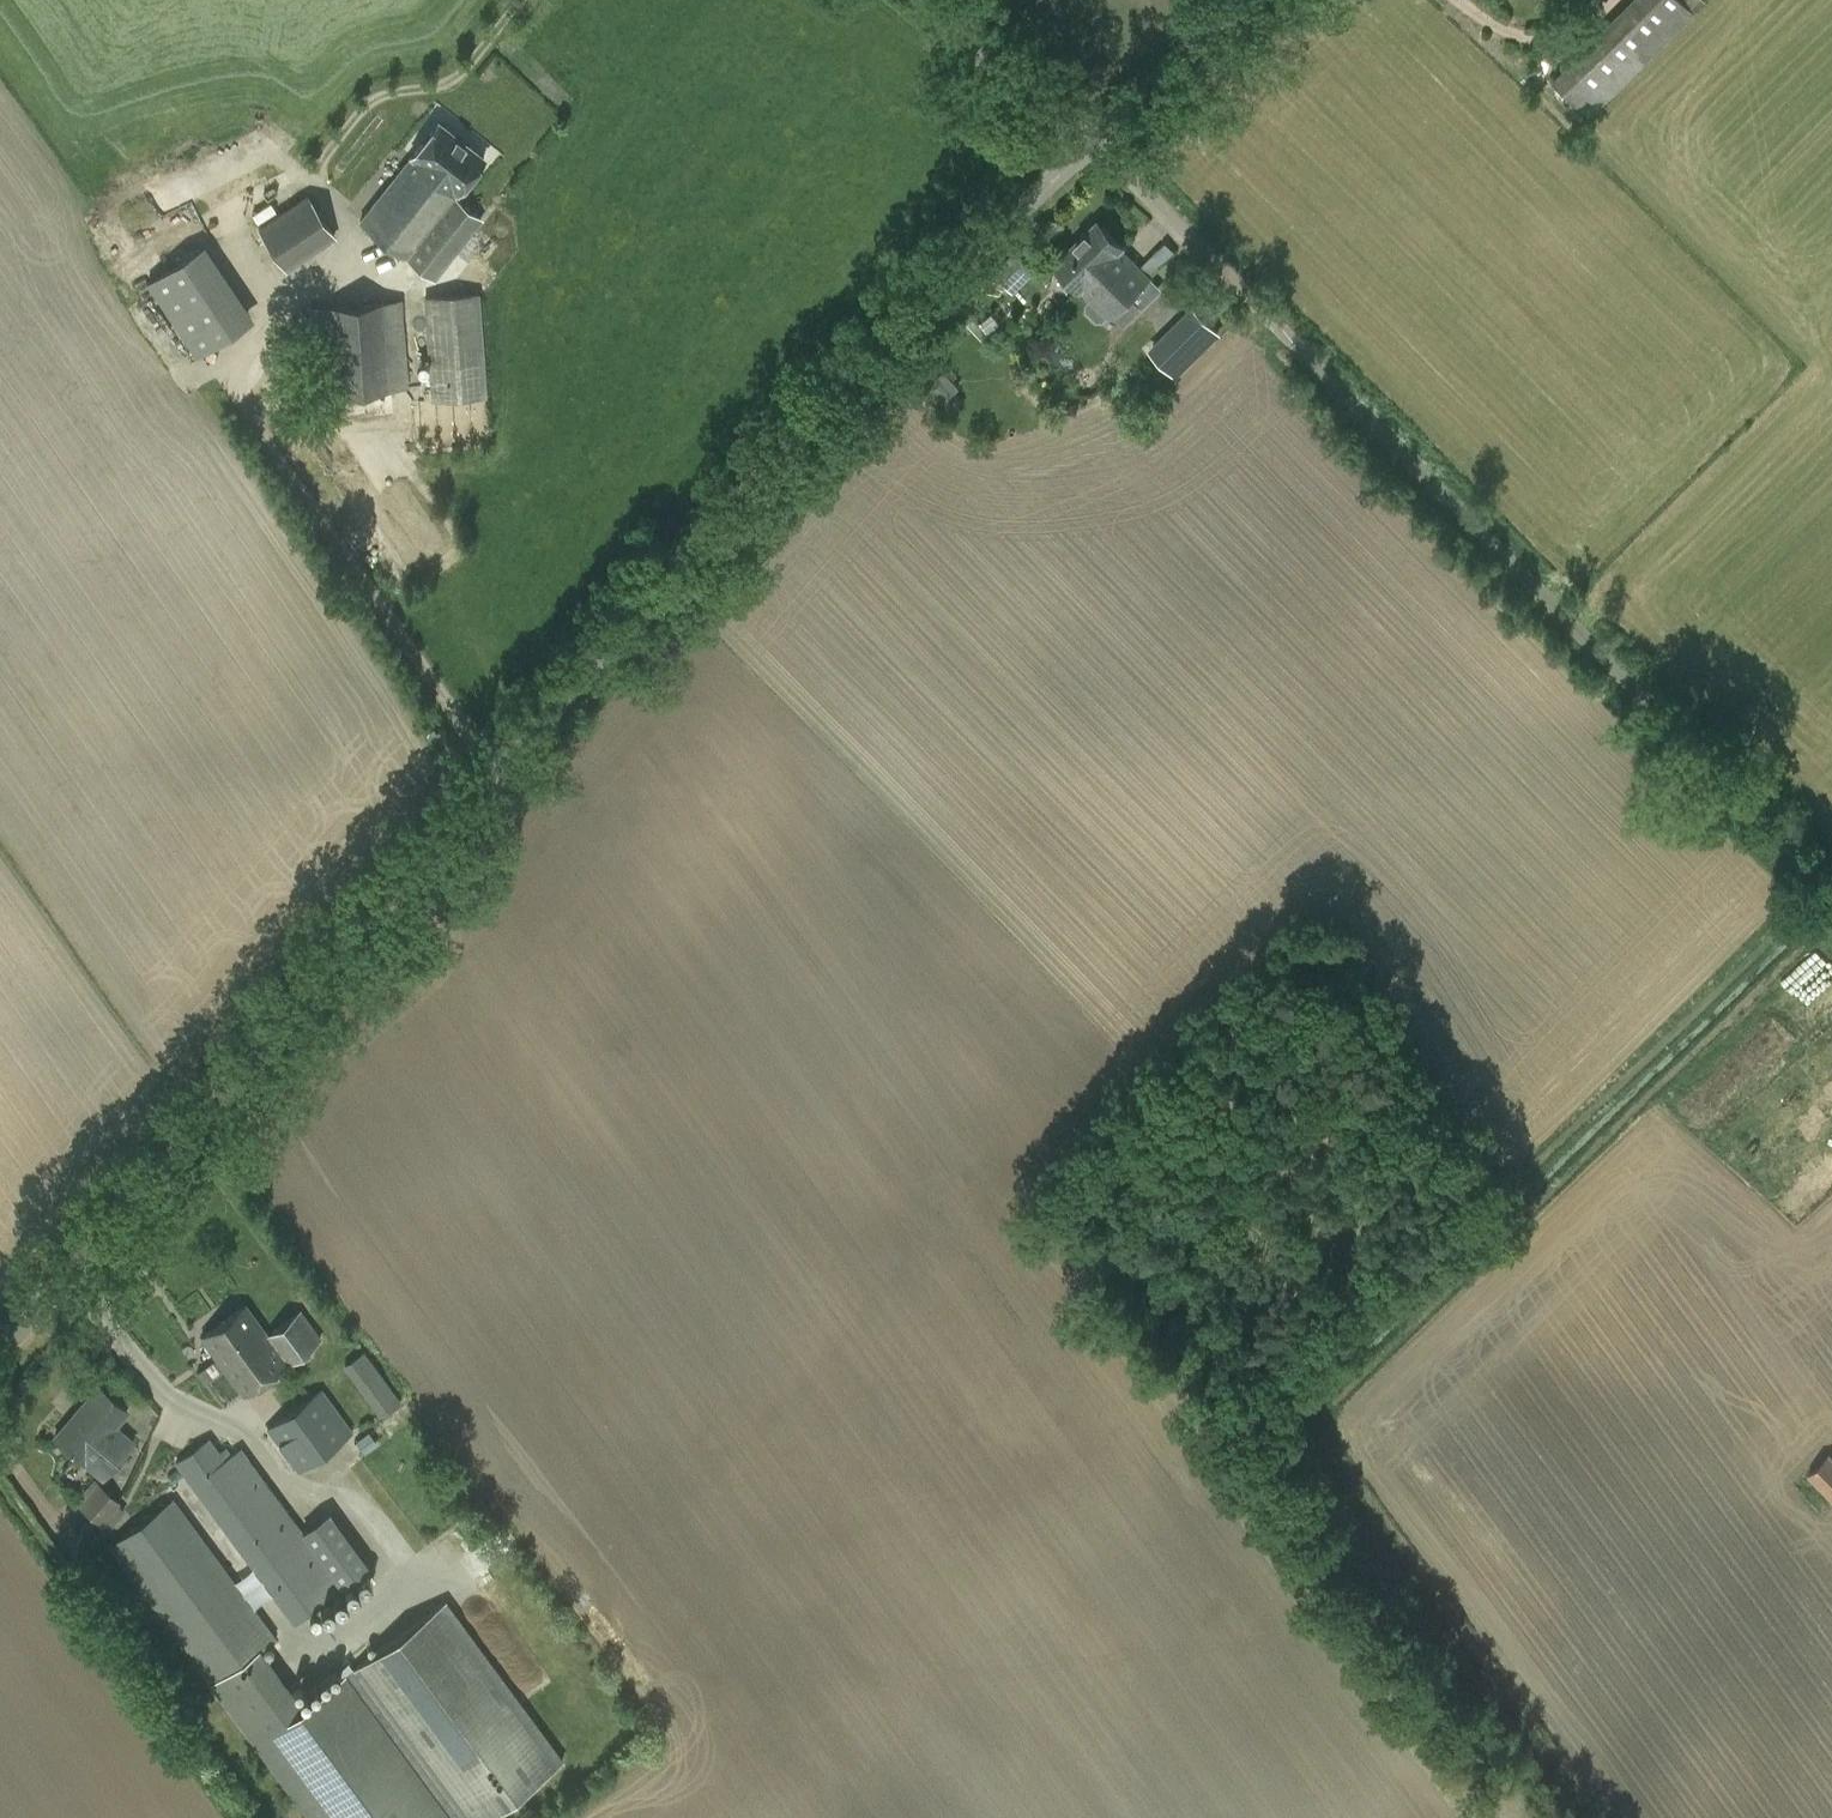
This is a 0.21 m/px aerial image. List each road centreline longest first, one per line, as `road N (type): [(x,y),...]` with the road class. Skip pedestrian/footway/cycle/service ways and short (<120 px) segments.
road 1 (unclassified): [(0,1311),(647,549),(1091,140)]
road 2 (unclassified): [(1831,880),(1091,140)]
road 3 (unclassified): [(1091,140),(931,0)]
road 4 (unclassified): [(1091,140),(1241,0)]

